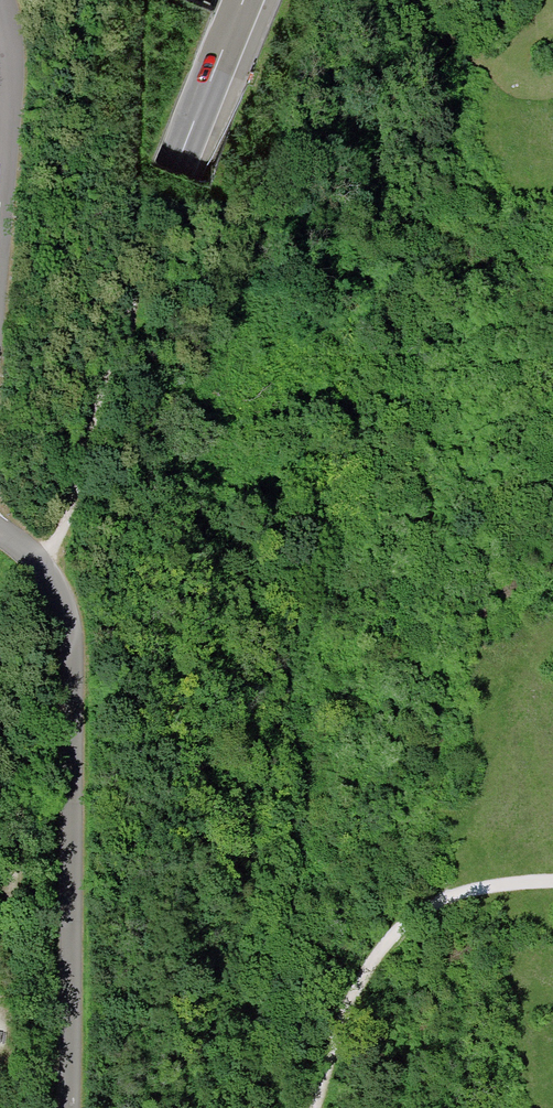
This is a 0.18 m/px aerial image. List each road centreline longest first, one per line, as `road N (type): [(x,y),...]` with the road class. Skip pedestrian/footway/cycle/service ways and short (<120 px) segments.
road 1 (motorway): [(0,758),(53,540),(144,255),(247,0)]
road 2 (track): [(0,528),(38,562),(71,628),(71,1107)]
road 3 (track): [(137,0),(131,336),(94,408),(69,519),(38,562)]
road 4 (motorway): [(181,0),(0,503)]
road 5 (residential): [(0,10),(11,37),(0,181)]

